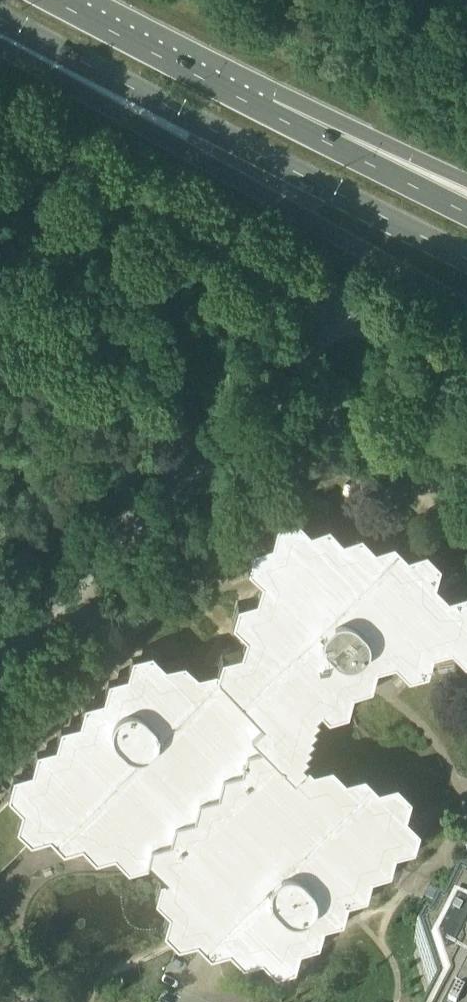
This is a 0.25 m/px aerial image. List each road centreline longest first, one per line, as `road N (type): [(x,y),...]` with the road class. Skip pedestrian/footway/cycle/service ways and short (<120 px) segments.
road 1 (primary): [(0,34),(47,73),(466,305)]
road 2 (primary): [(0,18),(466,257)]
road 3 (unclassified): [(0,657),(286,372),(339,296)]
road 4 (unclassified): [(339,296),(0,130)]
road 5 (primary): [(266,111),(57,0)]
road 6 (primary): [(466,211),(266,111)]
road 7 (primary): [(466,182),(266,111)]
road 8 (unclassified): [(466,362),(339,296)]

